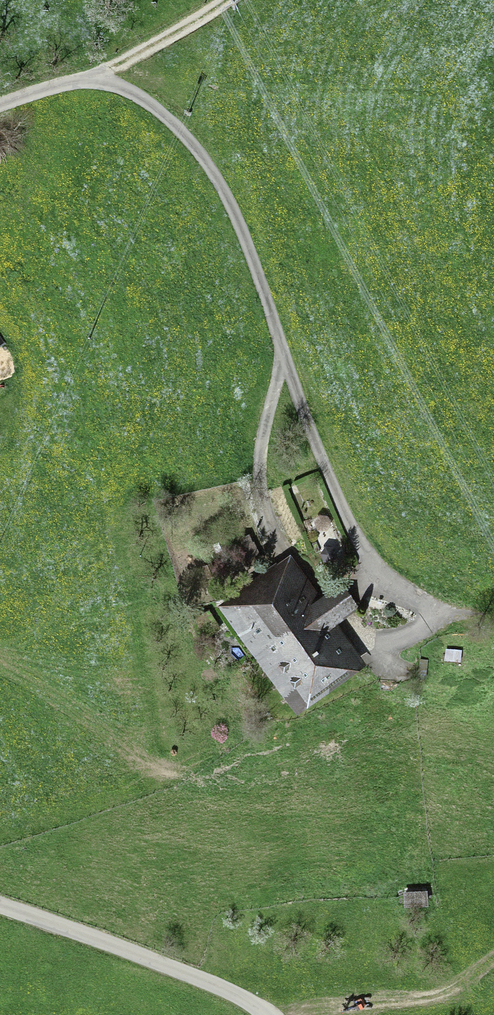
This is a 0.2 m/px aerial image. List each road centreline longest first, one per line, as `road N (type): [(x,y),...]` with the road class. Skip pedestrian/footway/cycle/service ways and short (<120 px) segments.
road 1 (track): [(87,76),(162,113),(207,163),(367,559),(413,598),(471,620)]
road 2 (unclassified): [(269,1014),(233,993),(0,907)]
road 3 (track): [(87,76),(135,58),(226,0)]

